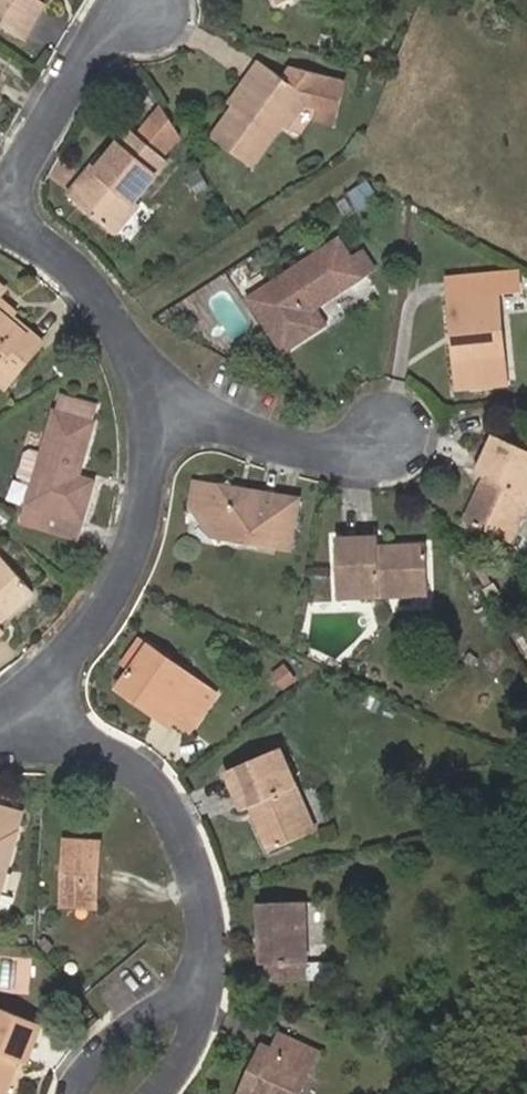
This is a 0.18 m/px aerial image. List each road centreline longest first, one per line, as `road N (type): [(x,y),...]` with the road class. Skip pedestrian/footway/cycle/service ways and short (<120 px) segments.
road 1 (residential): [(16,707),(120,759),(169,811),(204,903),(204,989)]
road 2 (residential): [(16,707),(71,654),(111,598),(138,531),(149,408)]
road 3 (residential): [(2,215),(33,146),(118,15),(143,10)]
road 4 (residential): [(149,408),(129,340),(83,278),(2,215)]
road 5 (residential): [(149,408),(318,455),(384,434)]
road 6 (residential): [(204,989),(118,1032),(88,1064),(74,1093)]

